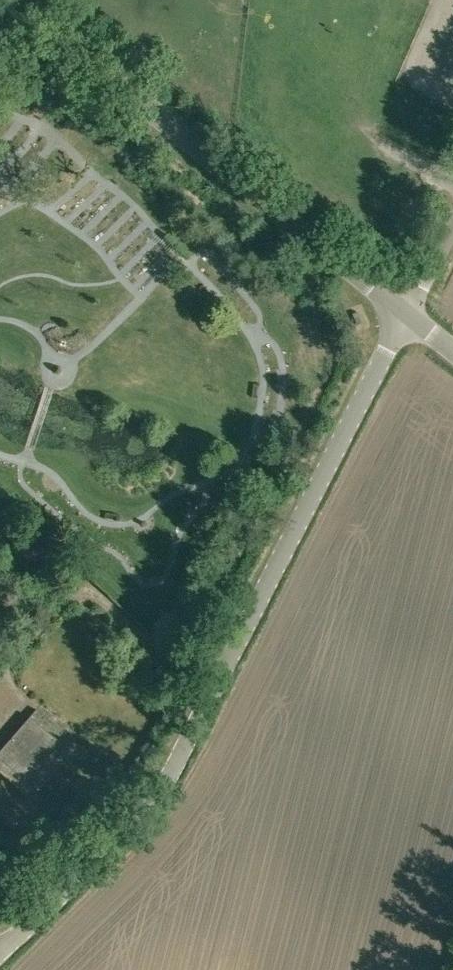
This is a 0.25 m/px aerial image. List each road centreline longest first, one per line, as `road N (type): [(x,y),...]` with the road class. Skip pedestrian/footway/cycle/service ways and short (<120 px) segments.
road 1 (unclassified): [(0,956),(86,879),(176,770),(408,315)]
road 2 (tertiary): [(408,315),(10,0)]

